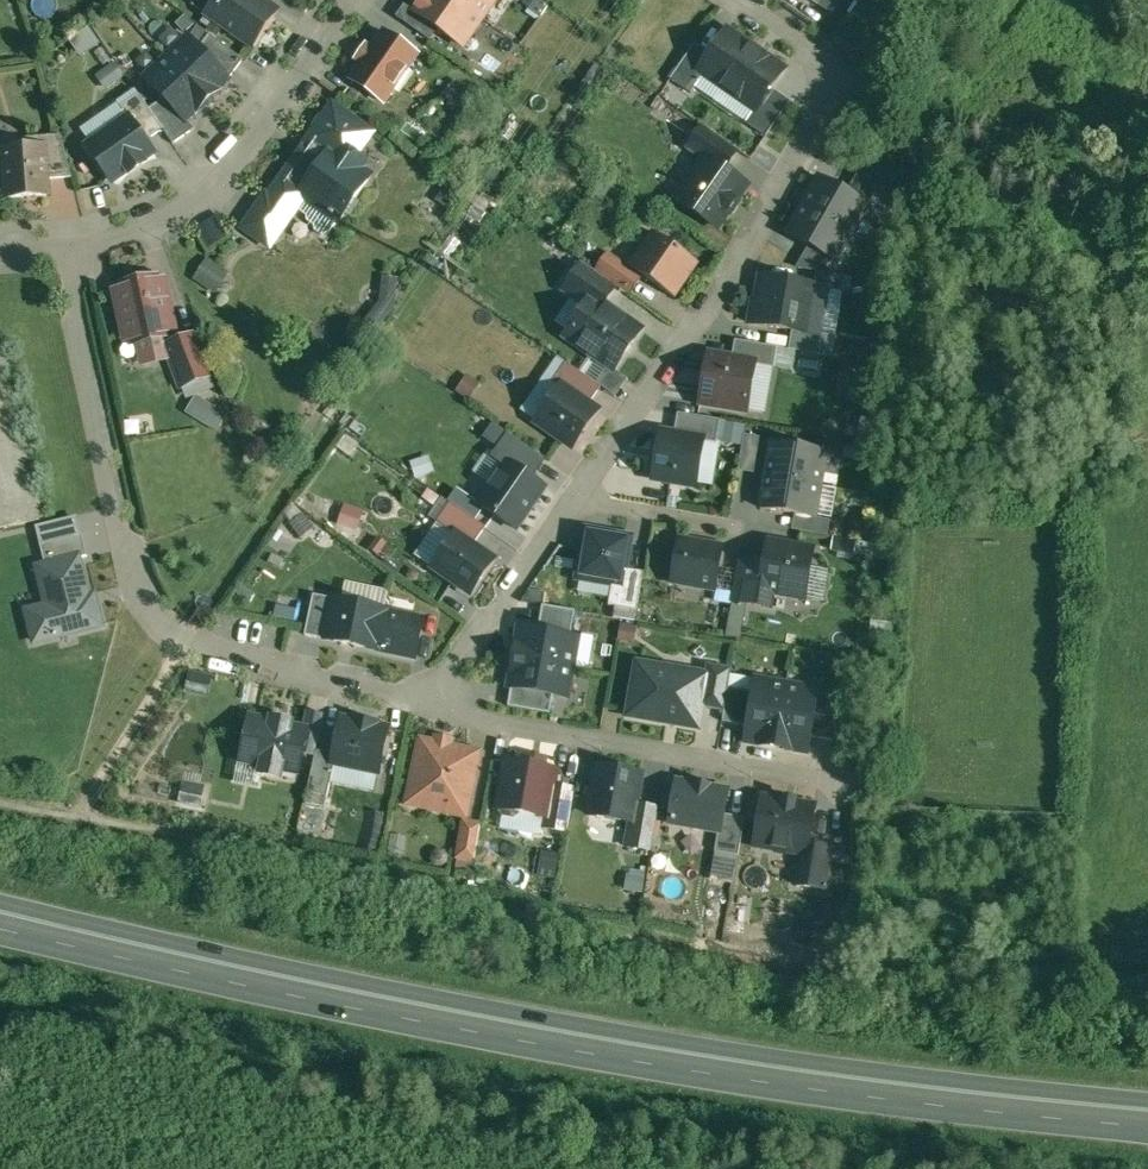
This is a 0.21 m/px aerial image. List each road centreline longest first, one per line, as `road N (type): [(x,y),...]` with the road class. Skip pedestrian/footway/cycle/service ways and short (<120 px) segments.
road 1 (trunk): [(1147,1116),(688,1042),(0,904)]
road 2 (residential): [(432,694),(211,648),(150,602),(135,573),(63,246)]
road 3 (residential): [(741,0),(842,75),(738,257),(570,496)]
road 4 (residential): [(841,776),(482,718),(432,694)]
road 5 (residential): [(355,0),(265,129),(197,200),(128,232),(63,246)]
road 6 (residential): [(570,496),(432,694)]
road 7 (residential): [(742,527),(570,496)]

